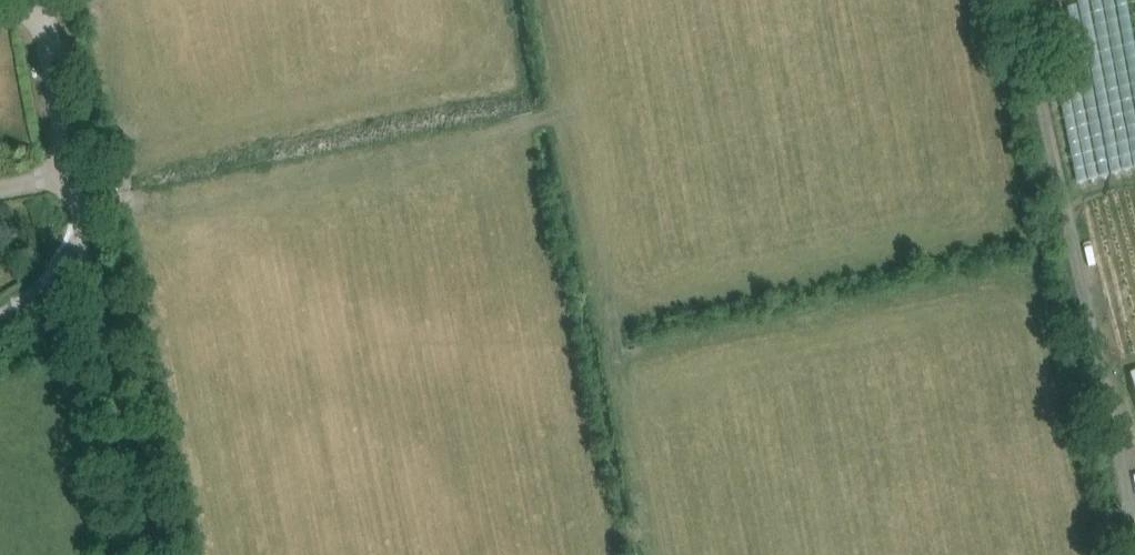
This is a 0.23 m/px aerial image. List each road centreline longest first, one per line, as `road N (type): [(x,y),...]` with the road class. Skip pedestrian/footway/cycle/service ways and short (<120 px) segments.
road 1 (unclassified): [(137,554),(12,0)]

